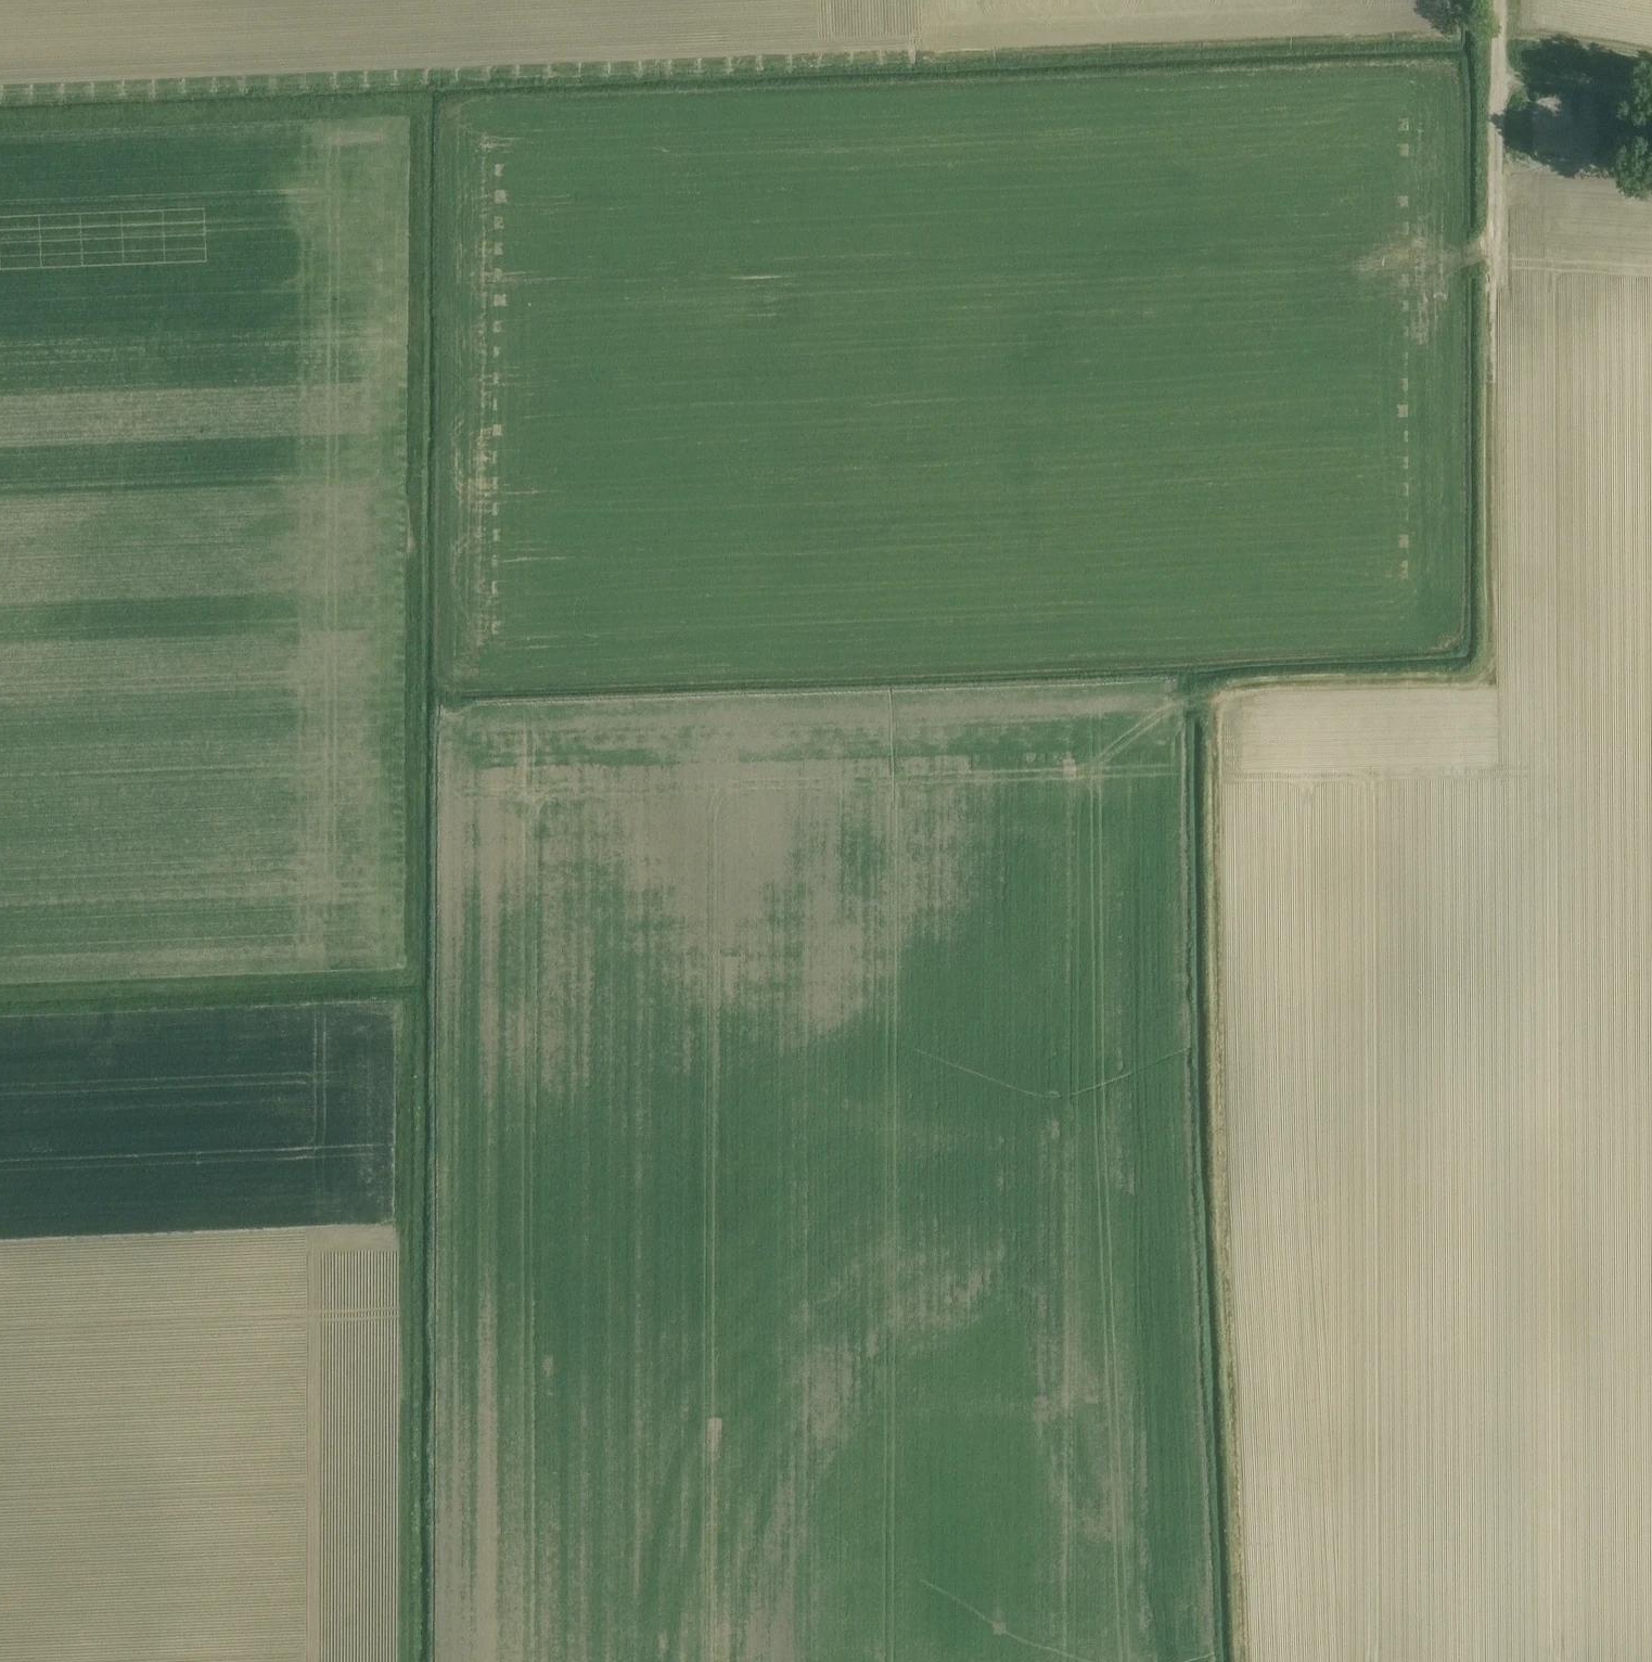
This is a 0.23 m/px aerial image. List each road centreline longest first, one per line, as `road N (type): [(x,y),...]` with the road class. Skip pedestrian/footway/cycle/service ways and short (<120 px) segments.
road 1 (unclassified): [(1479,281),(1484,0)]

